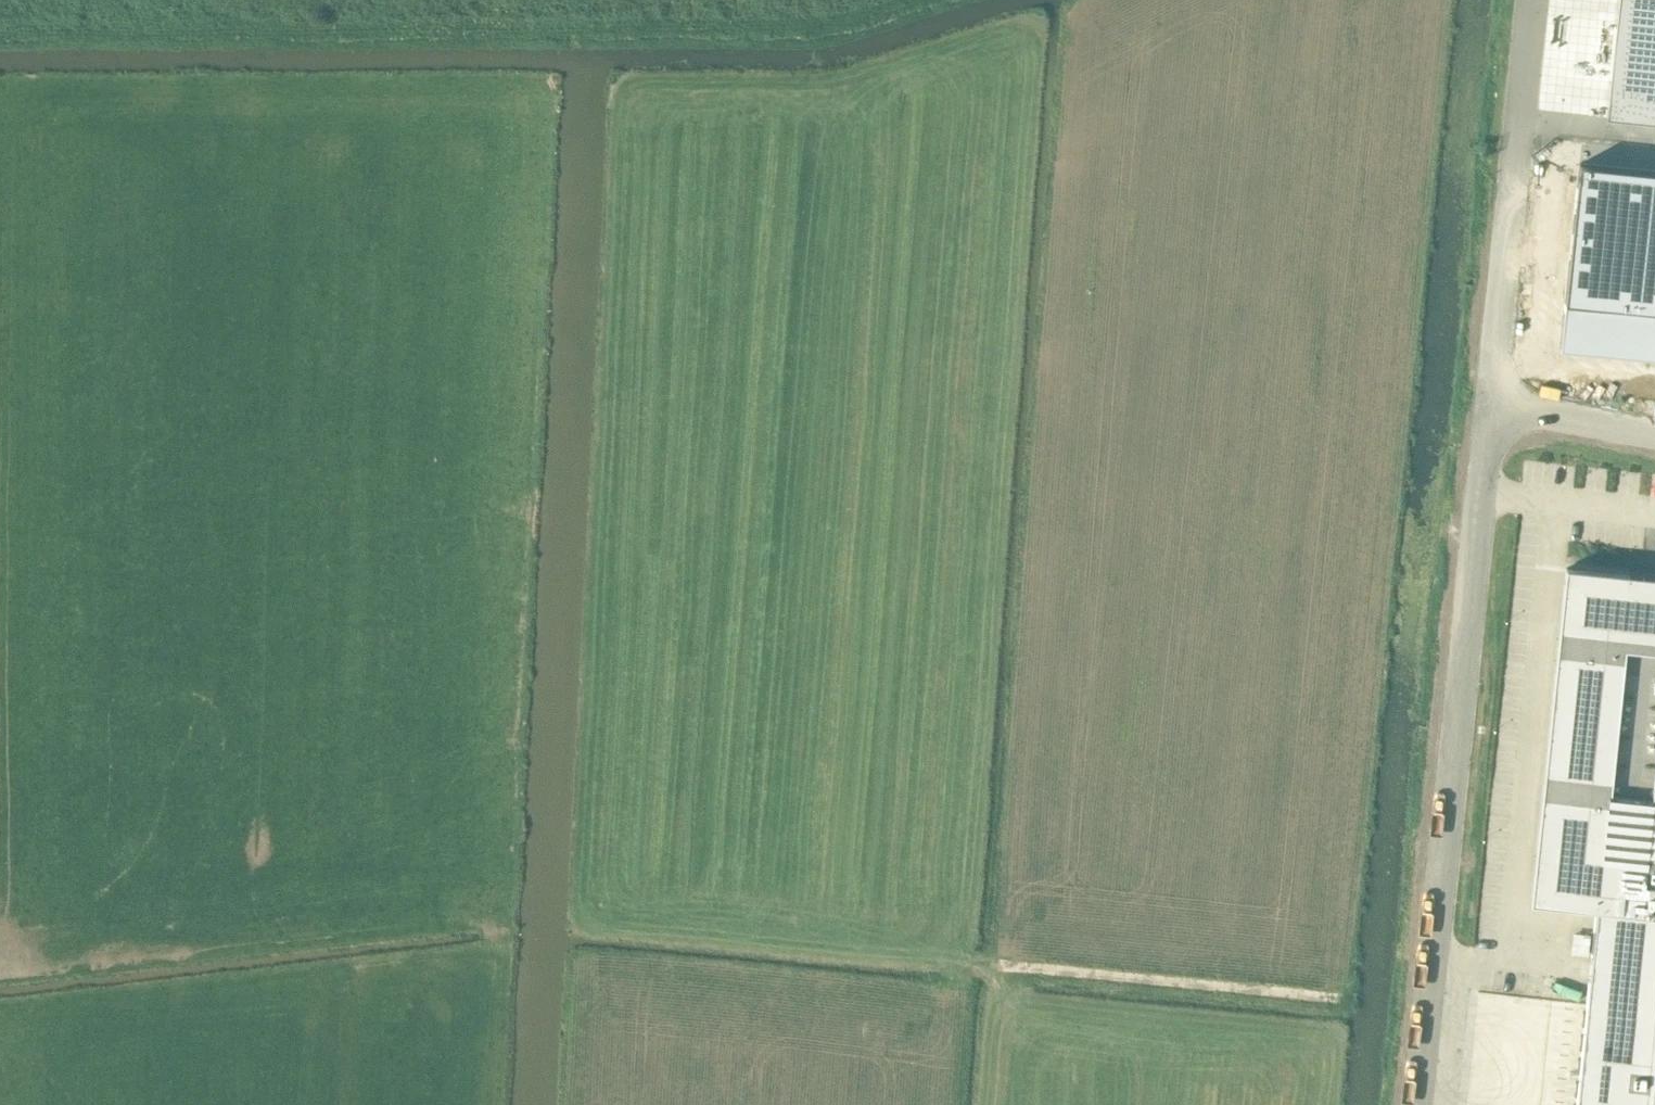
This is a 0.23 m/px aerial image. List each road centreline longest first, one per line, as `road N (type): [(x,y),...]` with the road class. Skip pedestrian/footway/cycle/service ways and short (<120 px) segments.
road 1 (unclassified): [(1488,403),(1419,1104)]
road 2 (unclassified): [(1514,152),(1488,403)]
road 3 (unclassified): [(1654,433),(1488,403)]

